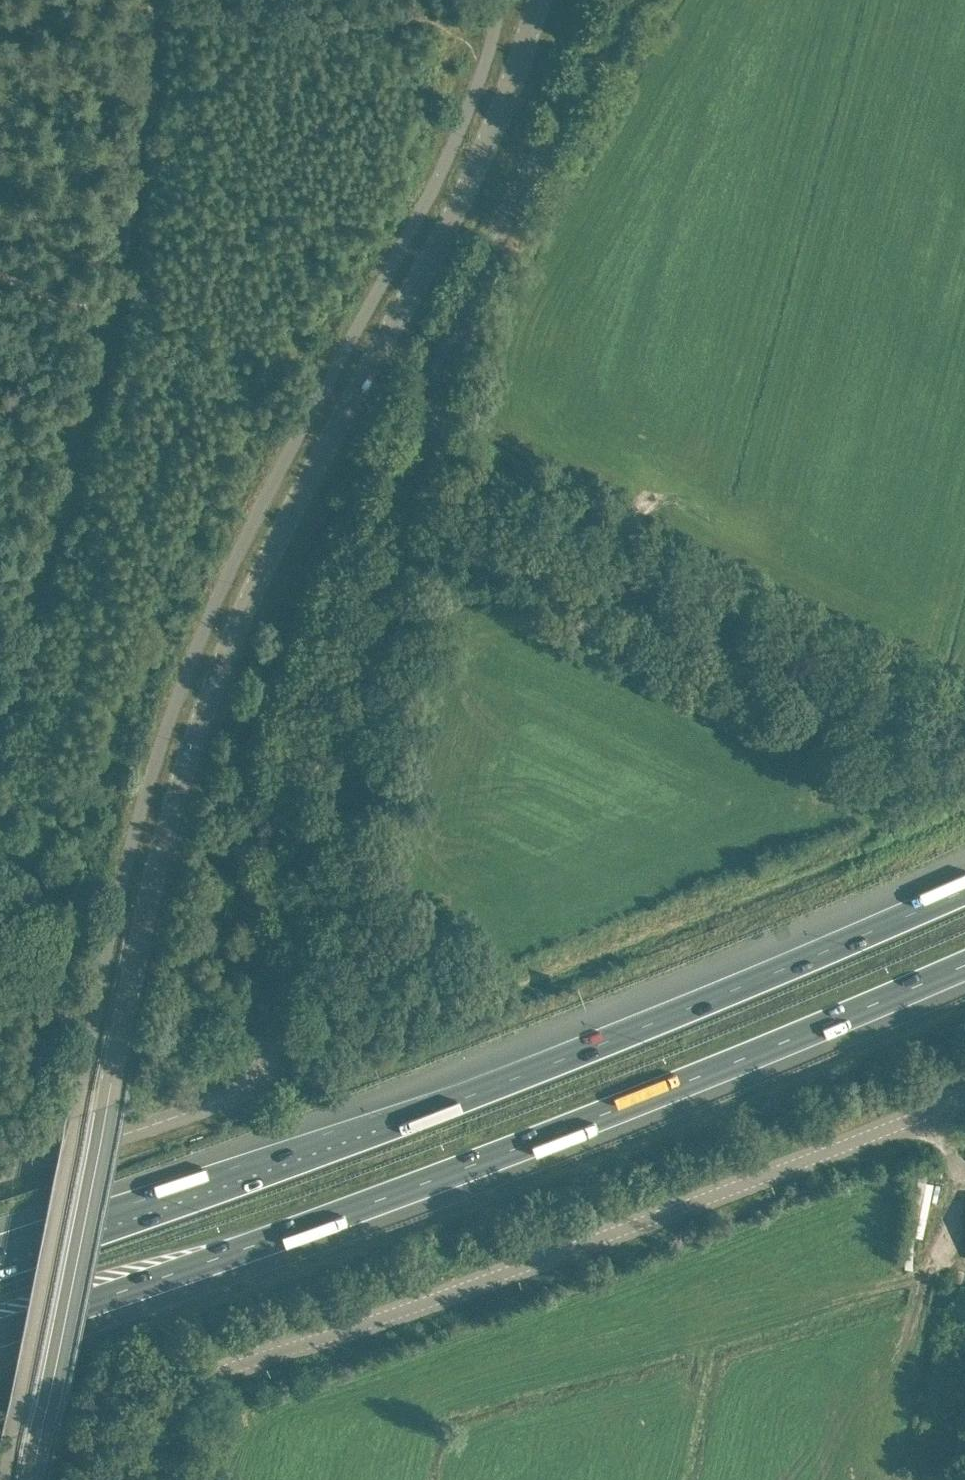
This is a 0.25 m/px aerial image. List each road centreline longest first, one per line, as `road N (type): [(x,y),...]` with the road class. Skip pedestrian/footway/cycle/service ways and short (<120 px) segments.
road 1 (tertiary): [(32,1479),(146,914),(203,719),(276,546),(495,126),(539,0)]
road 2 (motorway): [(964,888),(435,1107),(0,1265)]
road 3 (motorway): [(0,1332),(471,1165),(964,966)]
road 4 (unclassified): [(0,1171),(228,1098),(269,1061),(424,442)]
road 5 (tertiary): [(162,1479),(182,1415),(211,1375),(964,1096)]
road 6 (unclassified): [(964,711),(424,442)]
road 7 (unclassified): [(424,442),(477,275),(629,0)]

